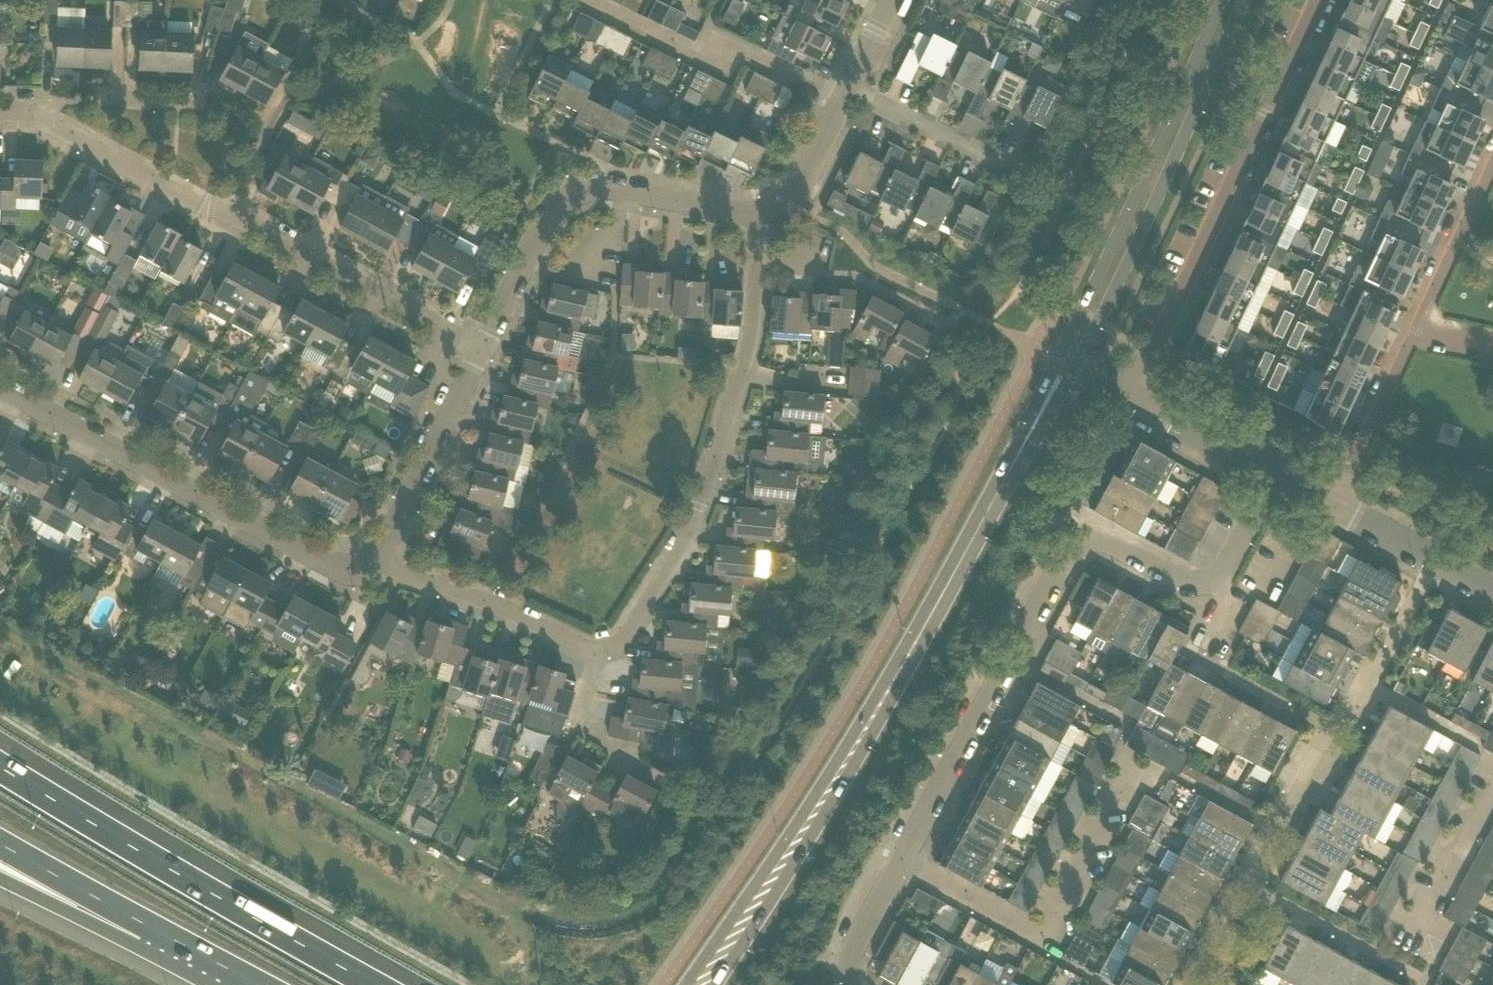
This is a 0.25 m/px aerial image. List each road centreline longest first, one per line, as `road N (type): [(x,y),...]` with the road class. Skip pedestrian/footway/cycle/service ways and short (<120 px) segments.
road 1 (residential): [(839,984),(836,975),(1078,527),(1193,589),(1215,582),(1272,475)]
road 2 (residential): [(374,564),(599,650),(623,636),(699,507),(750,342),(759,217)]
road 3 (tertiary): [(696,984),(771,879),(1020,452)]
road 4 (track): [(0,629),(537,916)]
road 5 (residential): [(1131,399),(1318,0)]
road 6 (motorway): [(381,984),(0,765)]
road 7 (residential): [(374,564),(331,566),(0,386)]
road 8 (tertiary): [(1076,367),(1243,0)]
road 9 (tertiary): [(1219,0),(1058,358)]
road 10 (residential): [(481,349),(549,212),(575,190),(611,186),(759,217)]
road 11 (residential): [(28,113),(51,98),(197,102),(259,137),(220,207)]
road 12 (residential): [(481,349),(220,207)]
road 13 (residential): [(374,564),(481,349)]
road 14 (residential): [(220,207),(204,209),(28,113)]
road 15 (residential): [(1416,337),(1333,507)]
road 16 (residential): [(1492,168),(1416,337)]
road 17 (residential): [(1011,167),(846,91)]
road 18 (residential): [(1492,593),(1333,507)]
road 19 (motorway): [(0,841),(149,926)]
road 20 (residential): [(1272,475),(1131,399)]
road 21 (motorway): [(0,871),(149,926)]
road 22 (residential): [(759,217),(799,188),(846,91)]
road 23 (motorway): [(149,926),(259,984)]

